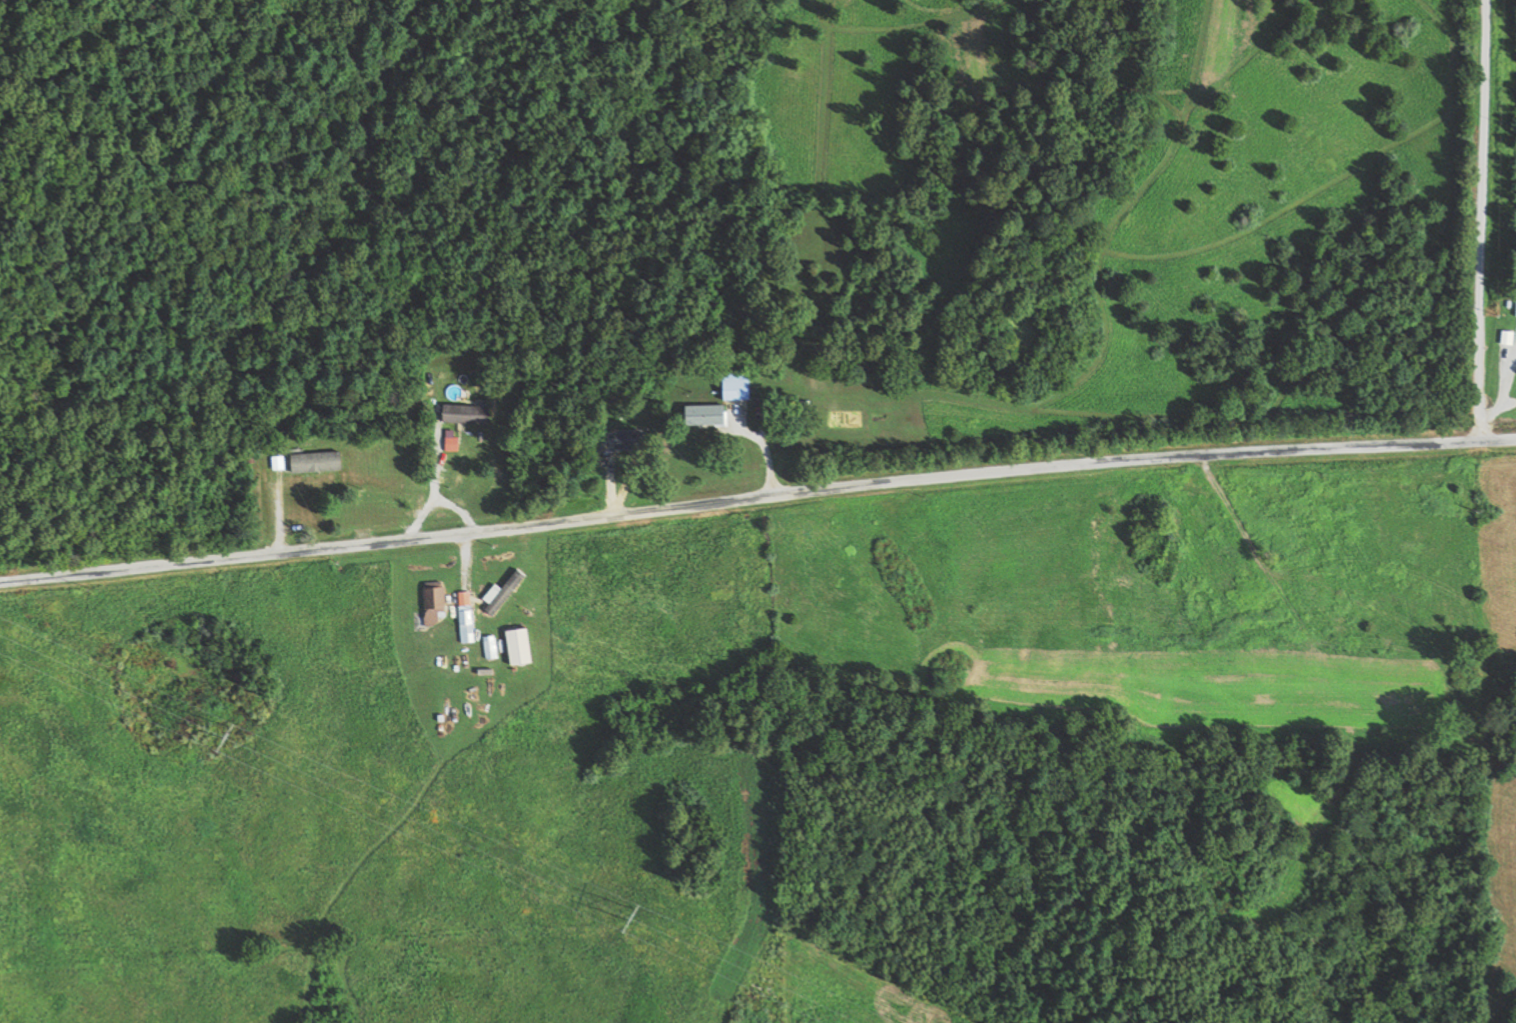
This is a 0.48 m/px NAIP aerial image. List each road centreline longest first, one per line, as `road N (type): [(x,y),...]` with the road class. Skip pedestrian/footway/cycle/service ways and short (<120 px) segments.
road 1 (residential): [(0,582),(1135,458),(1515,437)]
road 2 (residential): [(1479,439),(1486,0)]

